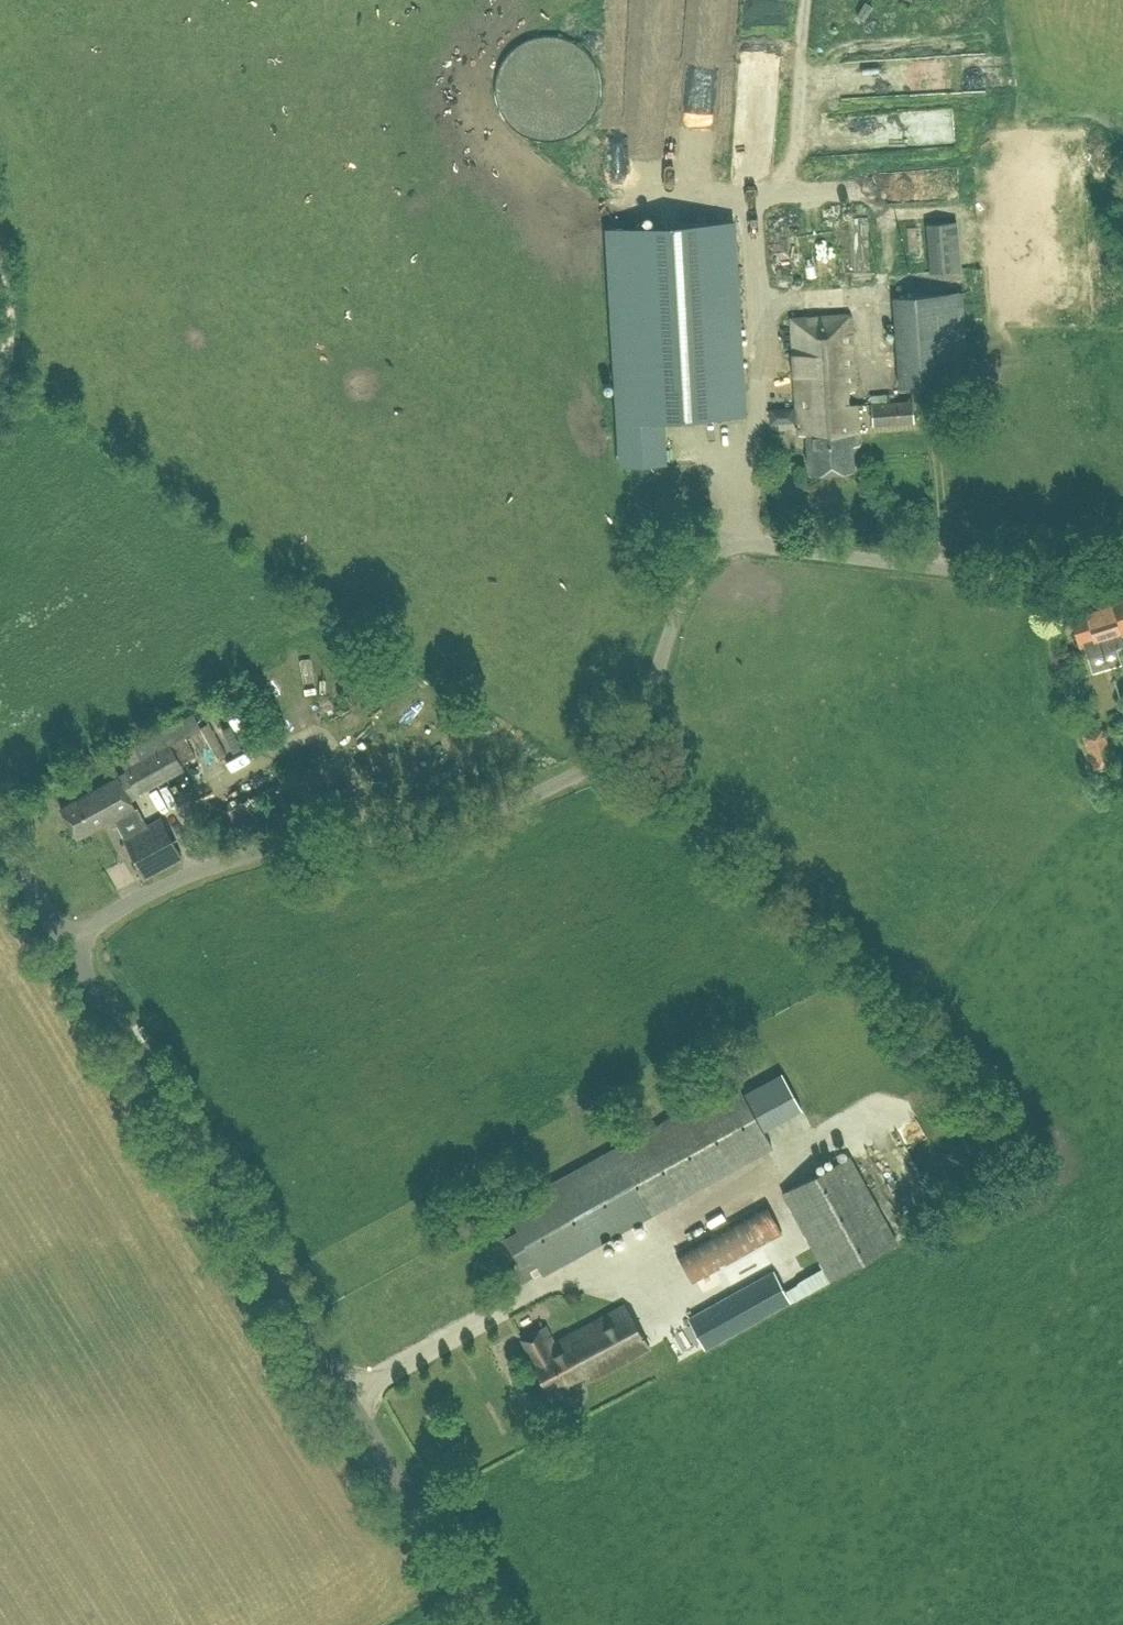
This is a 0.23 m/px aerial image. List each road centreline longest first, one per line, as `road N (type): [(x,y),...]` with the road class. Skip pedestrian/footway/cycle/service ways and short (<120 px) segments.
road 1 (unclassified): [(65,941),(142,893),(219,861),(480,813),(577,770),(639,713),(693,576),(715,551),(744,542),(1030,575),(1122,559)]
road 2 (unclassified): [(497,1624),(65,941)]
road 3 (unclassified): [(65,941),(0,839)]

